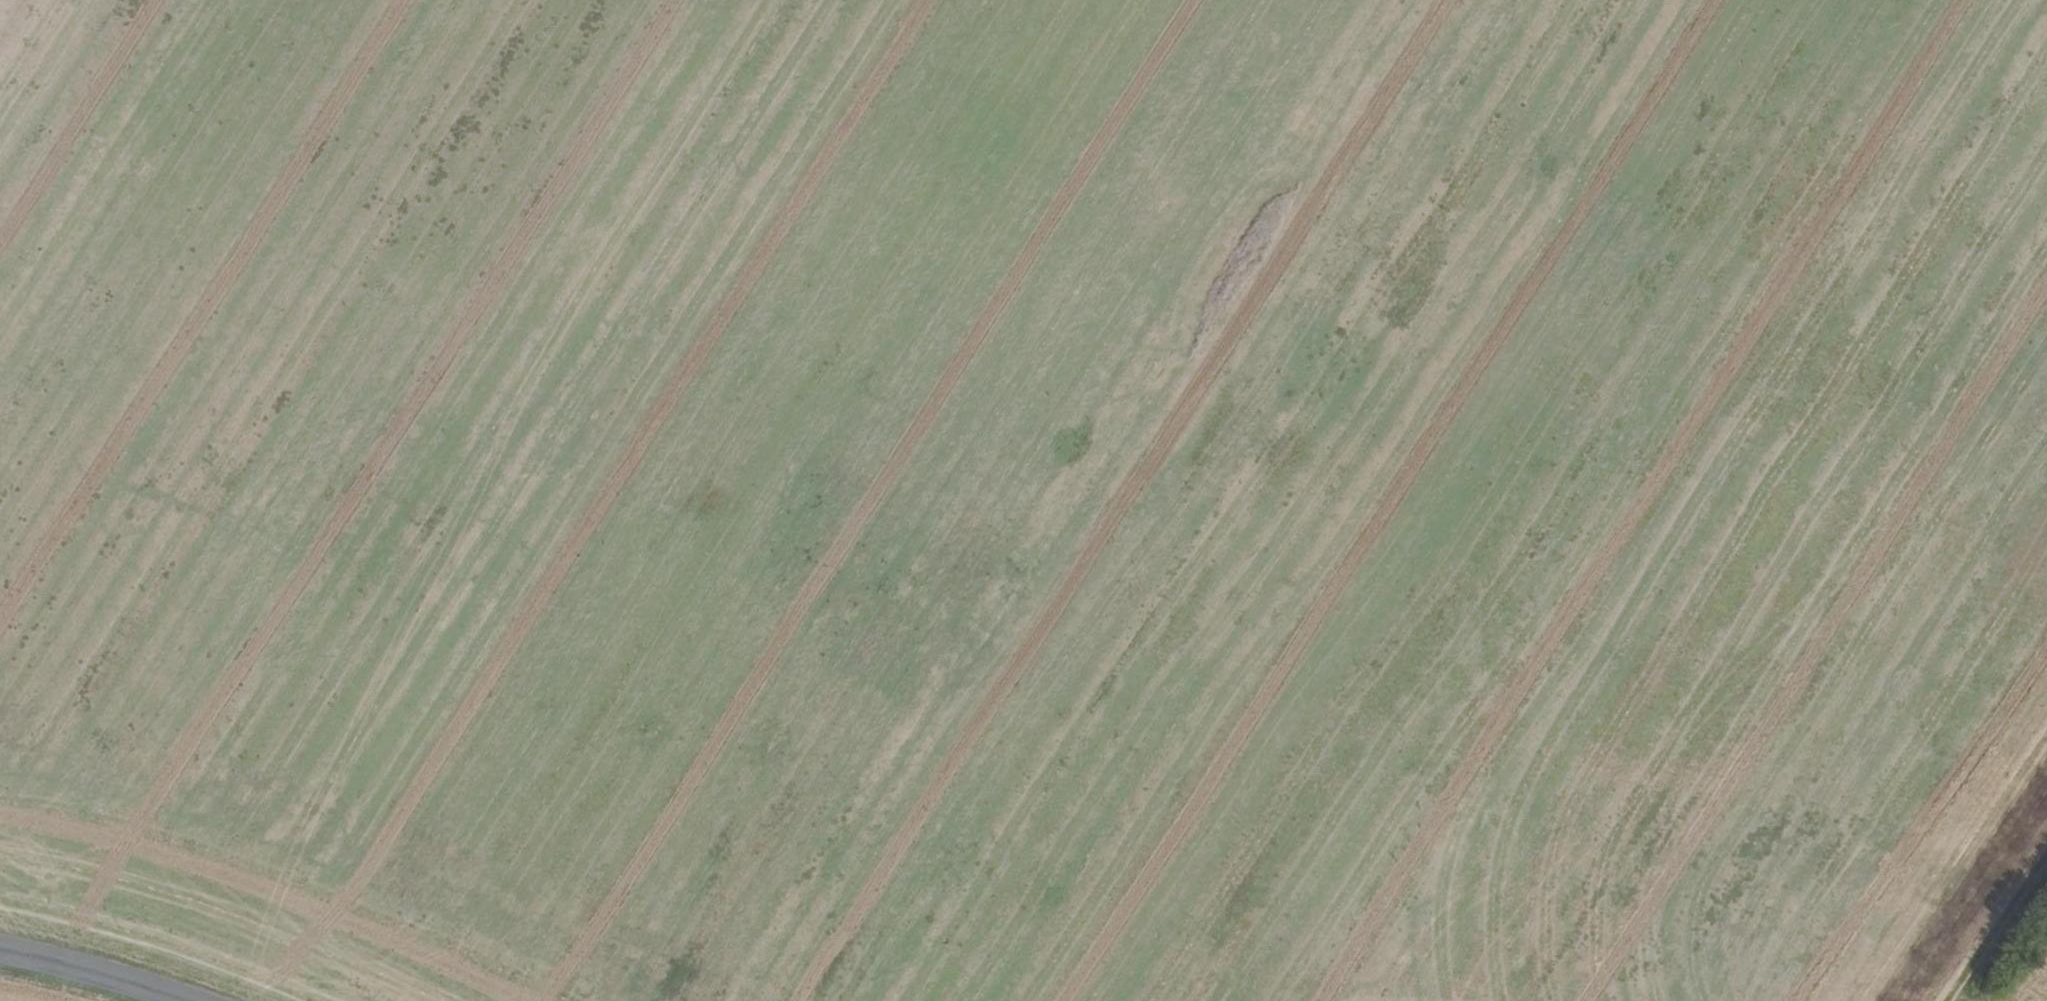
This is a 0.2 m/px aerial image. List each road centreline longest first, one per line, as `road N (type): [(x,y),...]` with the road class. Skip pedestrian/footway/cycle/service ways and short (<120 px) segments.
road 1 (tertiary): [(187,1000),(0,950)]
road 2 (track): [(2046,855),(1947,1000)]

